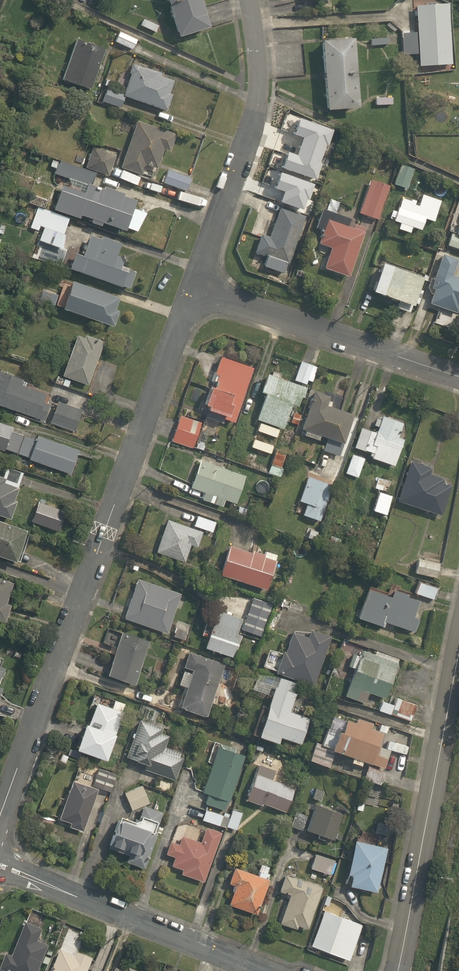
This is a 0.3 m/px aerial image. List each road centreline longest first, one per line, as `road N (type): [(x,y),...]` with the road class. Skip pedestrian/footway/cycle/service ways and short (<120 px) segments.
road 1 (residential): [(0,818),(197,286)]
road 2 (residential): [(399,970),(458,661)]
road 3 (residential): [(197,286),(254,118),(259,75),(250,0)]
road 4 (residential): [(0,865),(262,970)]
road 5 (residential): [(458,378),(197,286)]

